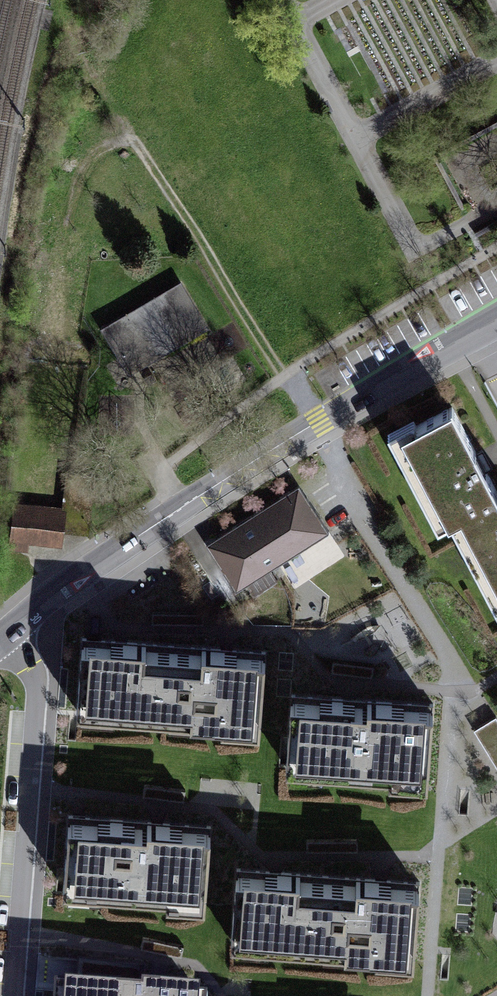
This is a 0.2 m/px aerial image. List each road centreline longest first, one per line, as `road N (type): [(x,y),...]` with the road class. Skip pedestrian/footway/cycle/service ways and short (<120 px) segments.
road 1 (residential): [(496,320),(183,507),(0,638)]
road 2 (track): [(292,381),(146,132),(77,158),(68,220),(120,262)]

